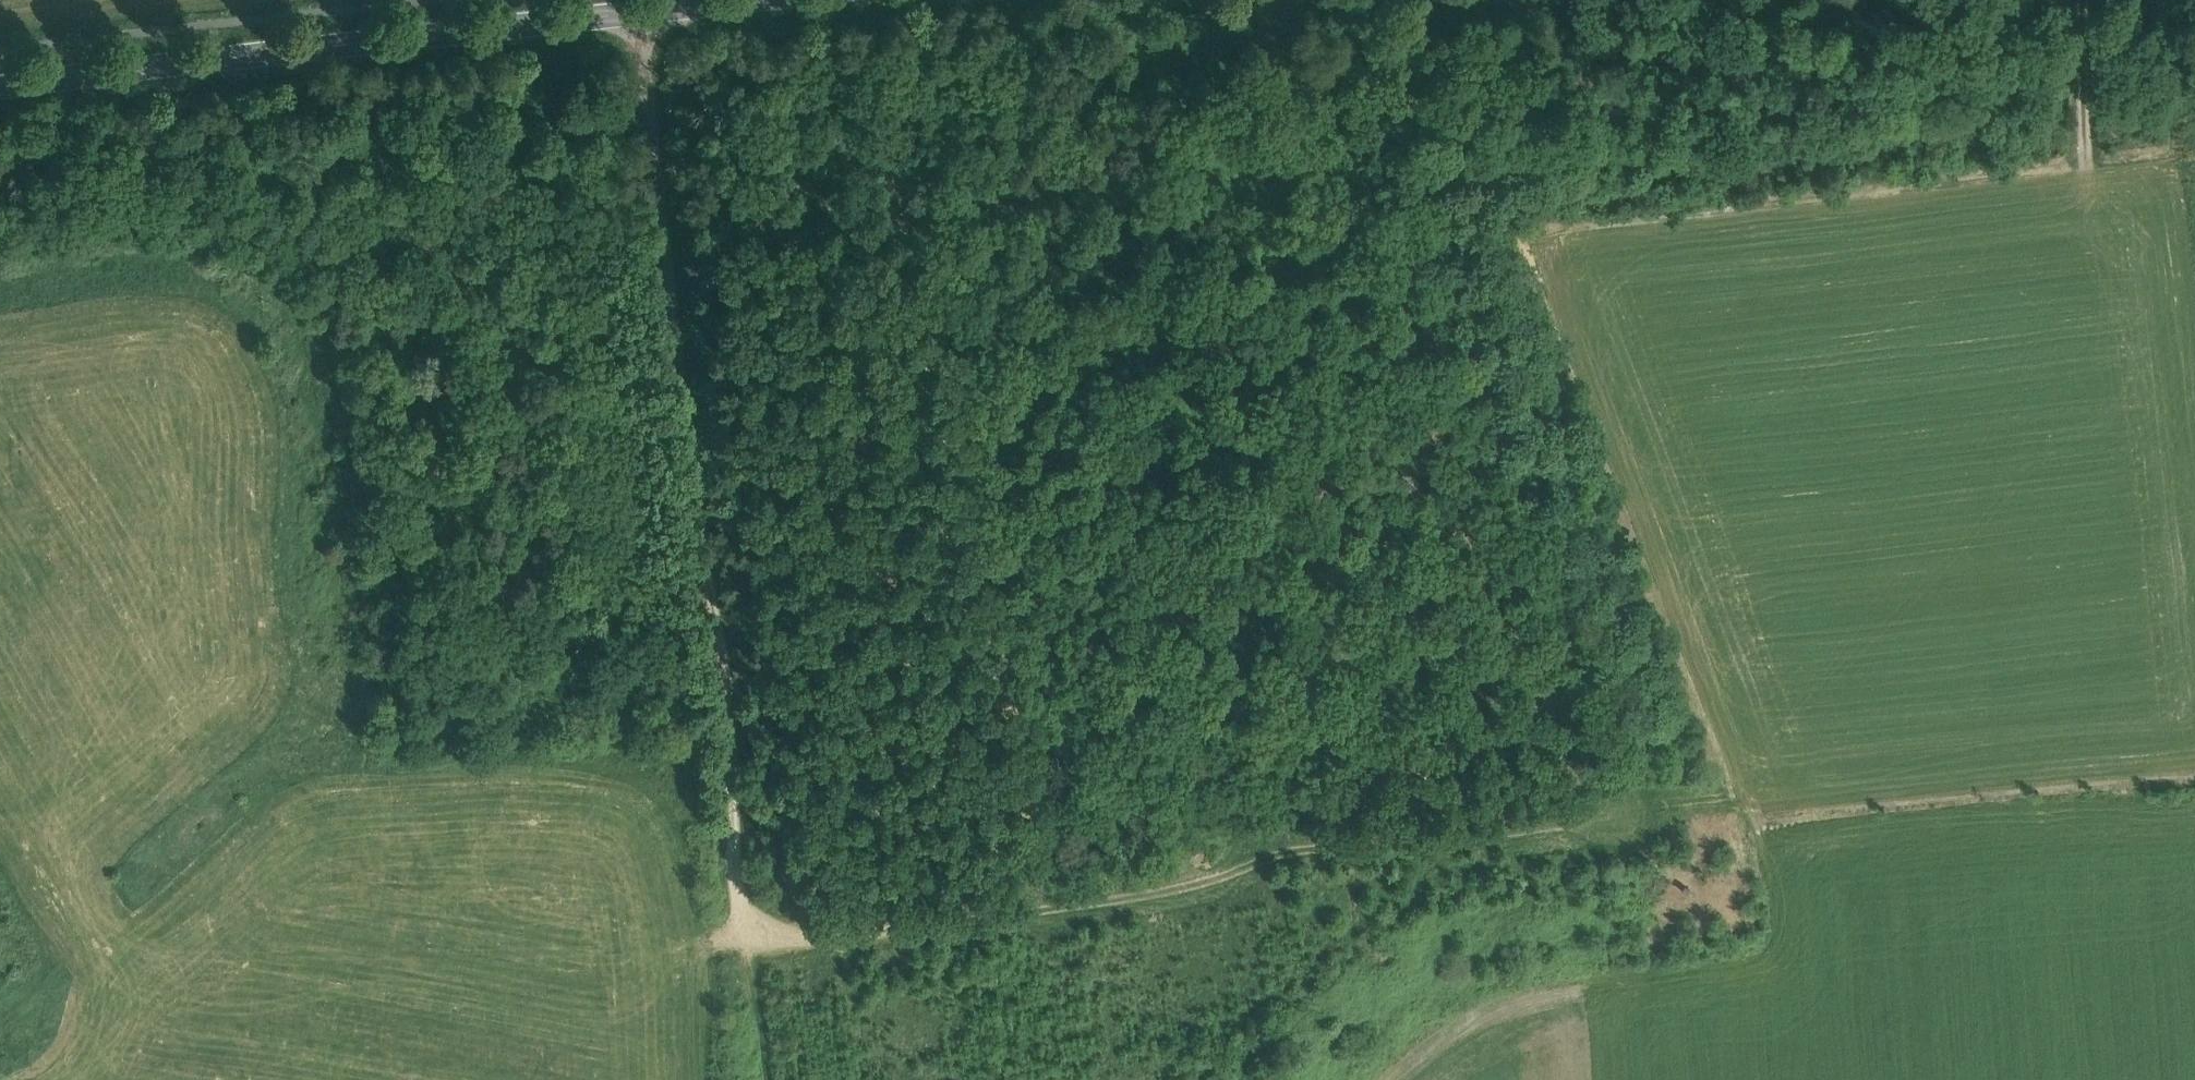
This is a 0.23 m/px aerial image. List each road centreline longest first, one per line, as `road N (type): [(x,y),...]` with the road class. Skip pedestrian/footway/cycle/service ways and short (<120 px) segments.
road 1 (tertiary): [(0,95),(773,0)]

